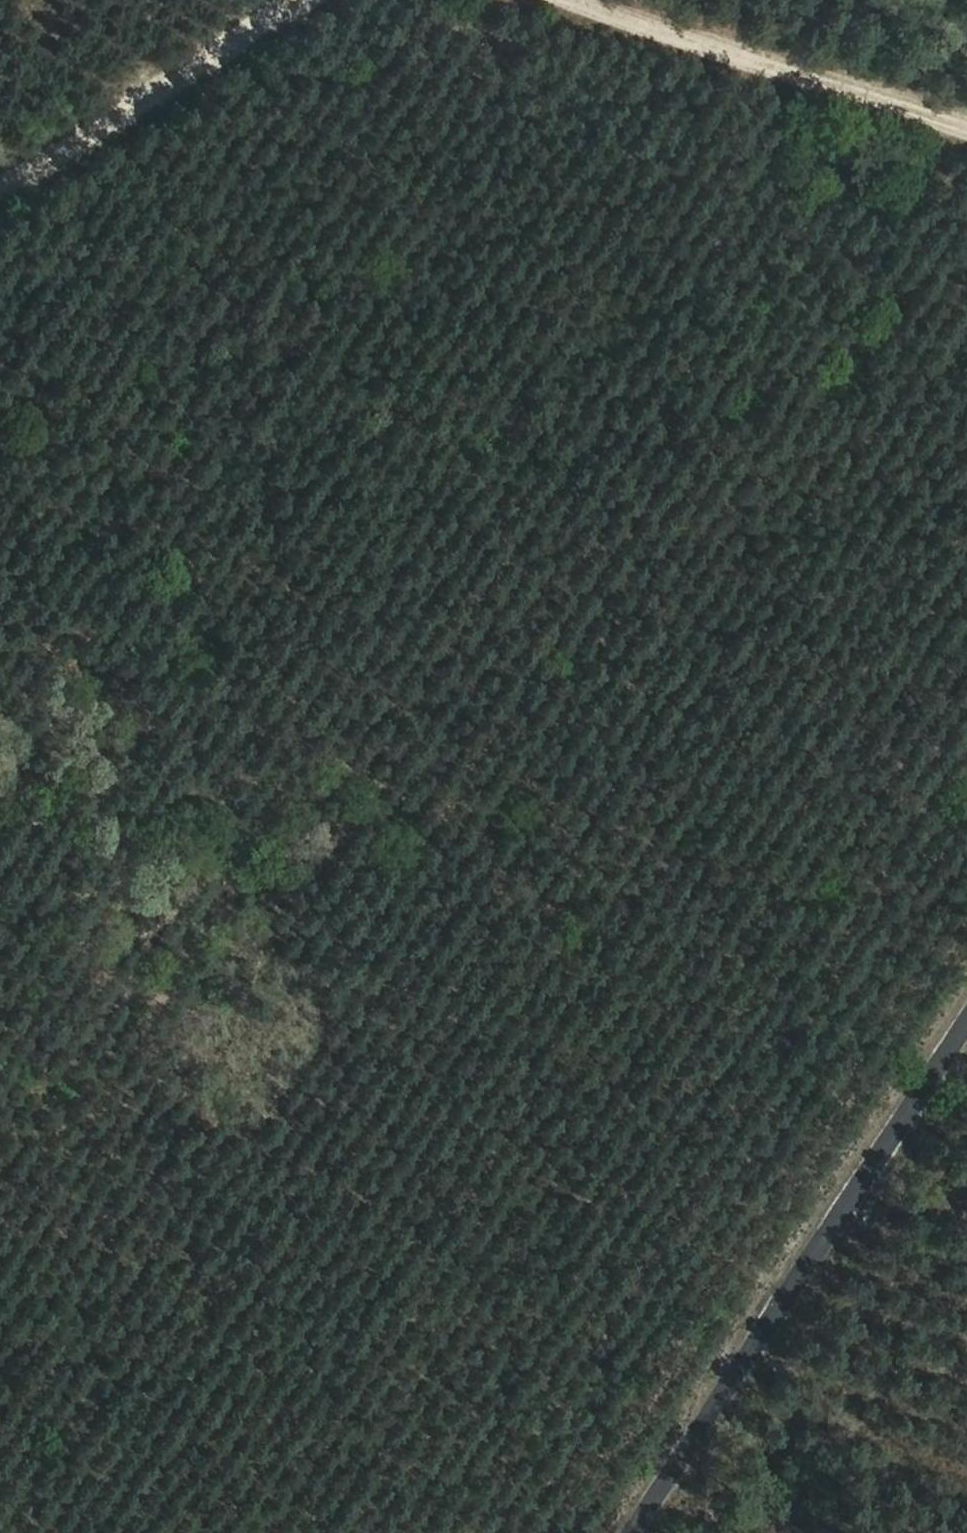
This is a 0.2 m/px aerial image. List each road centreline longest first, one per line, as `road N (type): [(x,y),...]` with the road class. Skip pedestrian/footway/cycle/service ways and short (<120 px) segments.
road 1 (residential): [(966,1036),(639,1532)]
road 2 (track): [(506,0),(966,134)]
road 3 (track): [(0,224),(351,0)]

